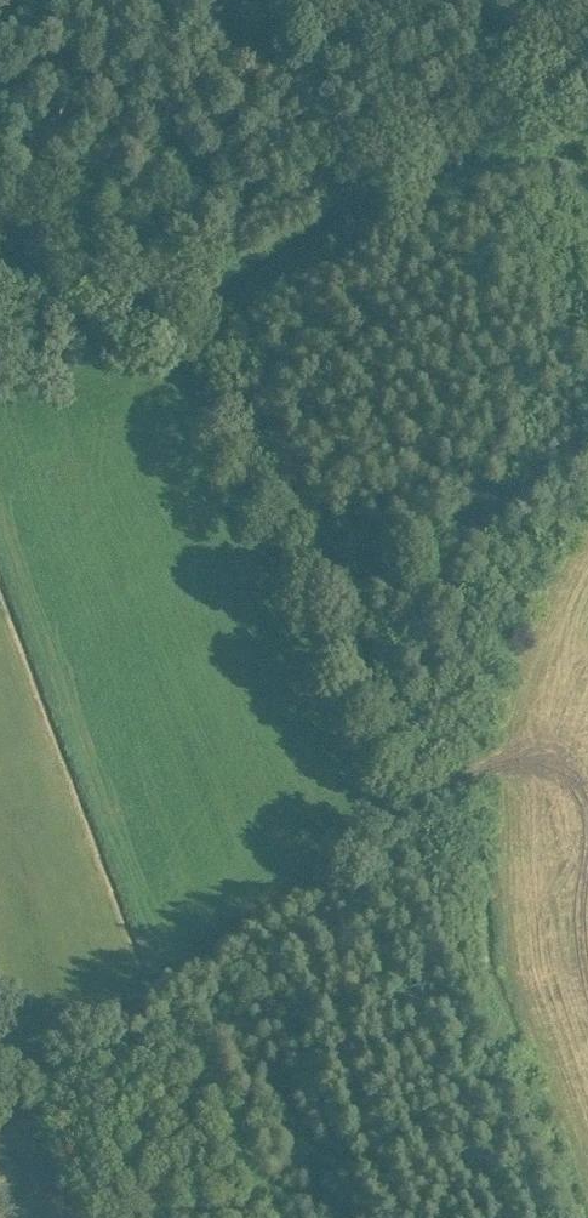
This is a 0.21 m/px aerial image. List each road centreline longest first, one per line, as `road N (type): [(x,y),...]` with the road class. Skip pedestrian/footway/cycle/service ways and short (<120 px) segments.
road 1 (track): [(0,1100),(357,845),(483,767)]

